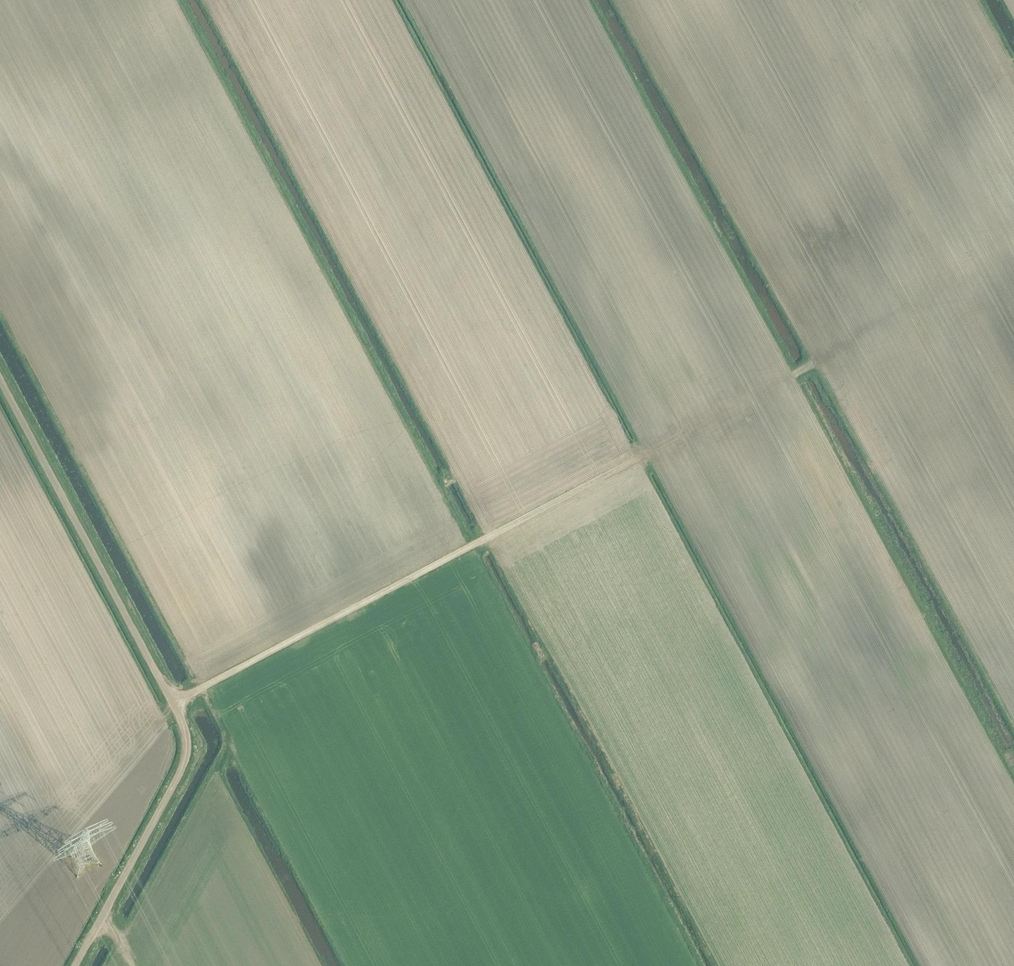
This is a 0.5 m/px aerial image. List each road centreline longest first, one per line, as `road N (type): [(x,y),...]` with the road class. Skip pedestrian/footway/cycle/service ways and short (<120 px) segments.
road 1 (unclassified): [(75,965),(183,767),(187,737),(0,380)]

